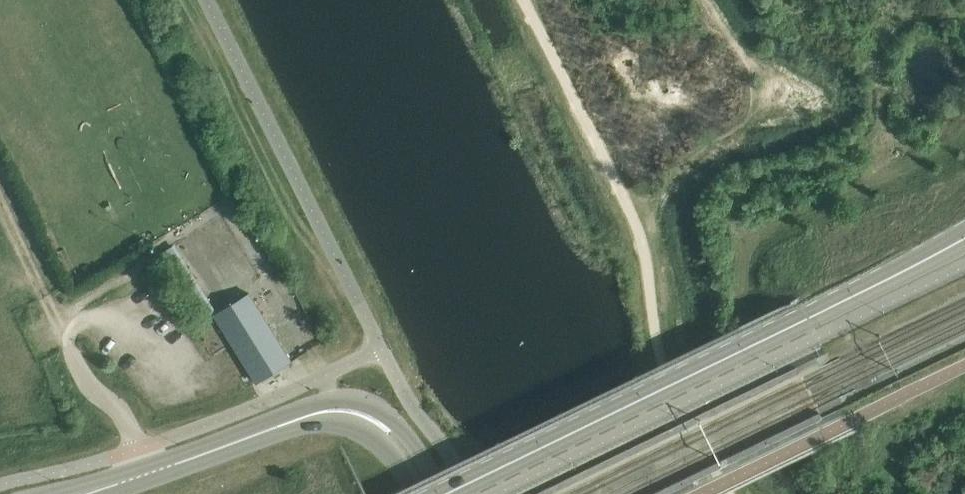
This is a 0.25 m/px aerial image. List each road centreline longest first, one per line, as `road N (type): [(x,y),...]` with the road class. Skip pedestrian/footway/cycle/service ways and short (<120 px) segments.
road 1 (tertiary): [(811,316),(447,493)]
road 2 (tertiary): [(446,493),(402,426),(371,401),(331,398),(279,423)]
road 3 (tertiary): [(279,423),(74,493)]
road 4 (tertiary): [(811,316),(964,240)]
road 5 (track): [(72,349),(0,199)]
road 6 (tertiary): [(279,423),(350,424),(390,460),(410,493)]

